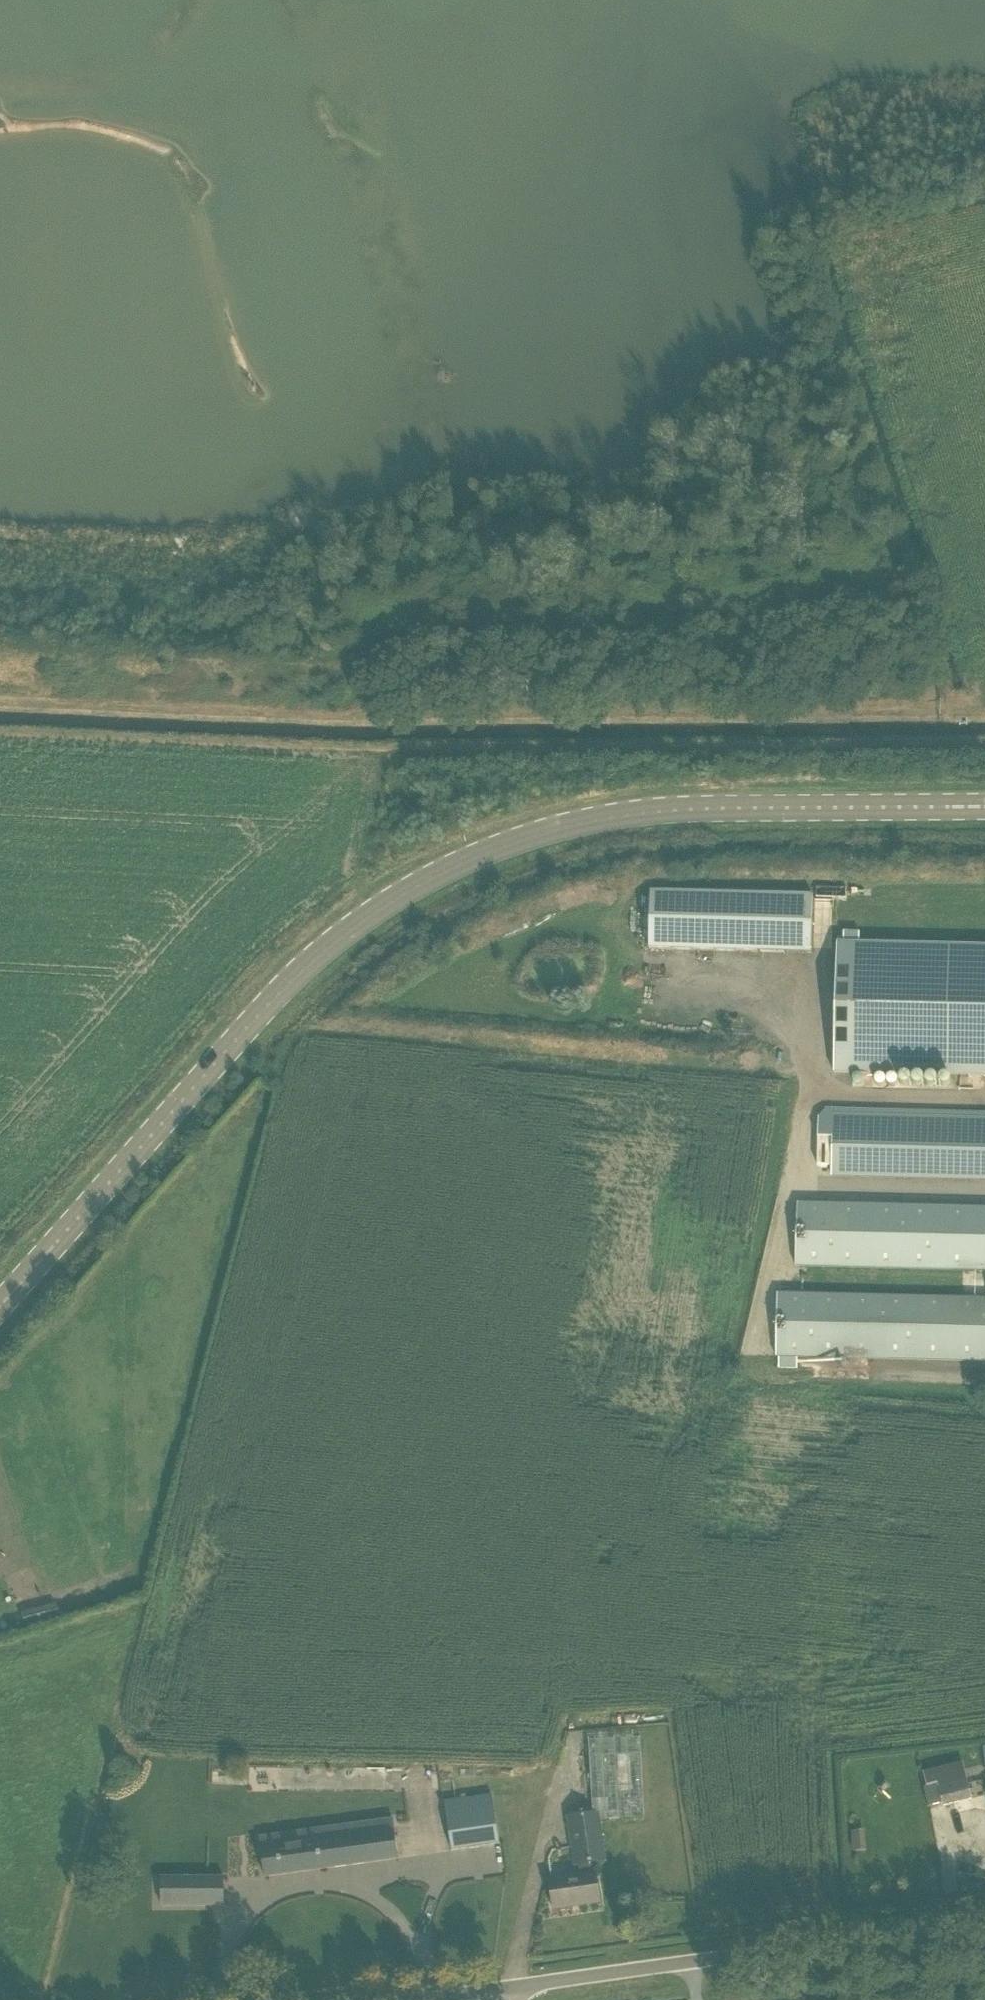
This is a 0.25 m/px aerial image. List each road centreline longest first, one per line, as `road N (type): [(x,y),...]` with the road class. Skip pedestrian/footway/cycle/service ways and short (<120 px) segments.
road 1 (secondary): [(0,1302),(293,976),(377,912),(459,864),(595,824),(689,812),(984,807)]
road 2 (unclassified): [(434,1999),(984,1920)]

